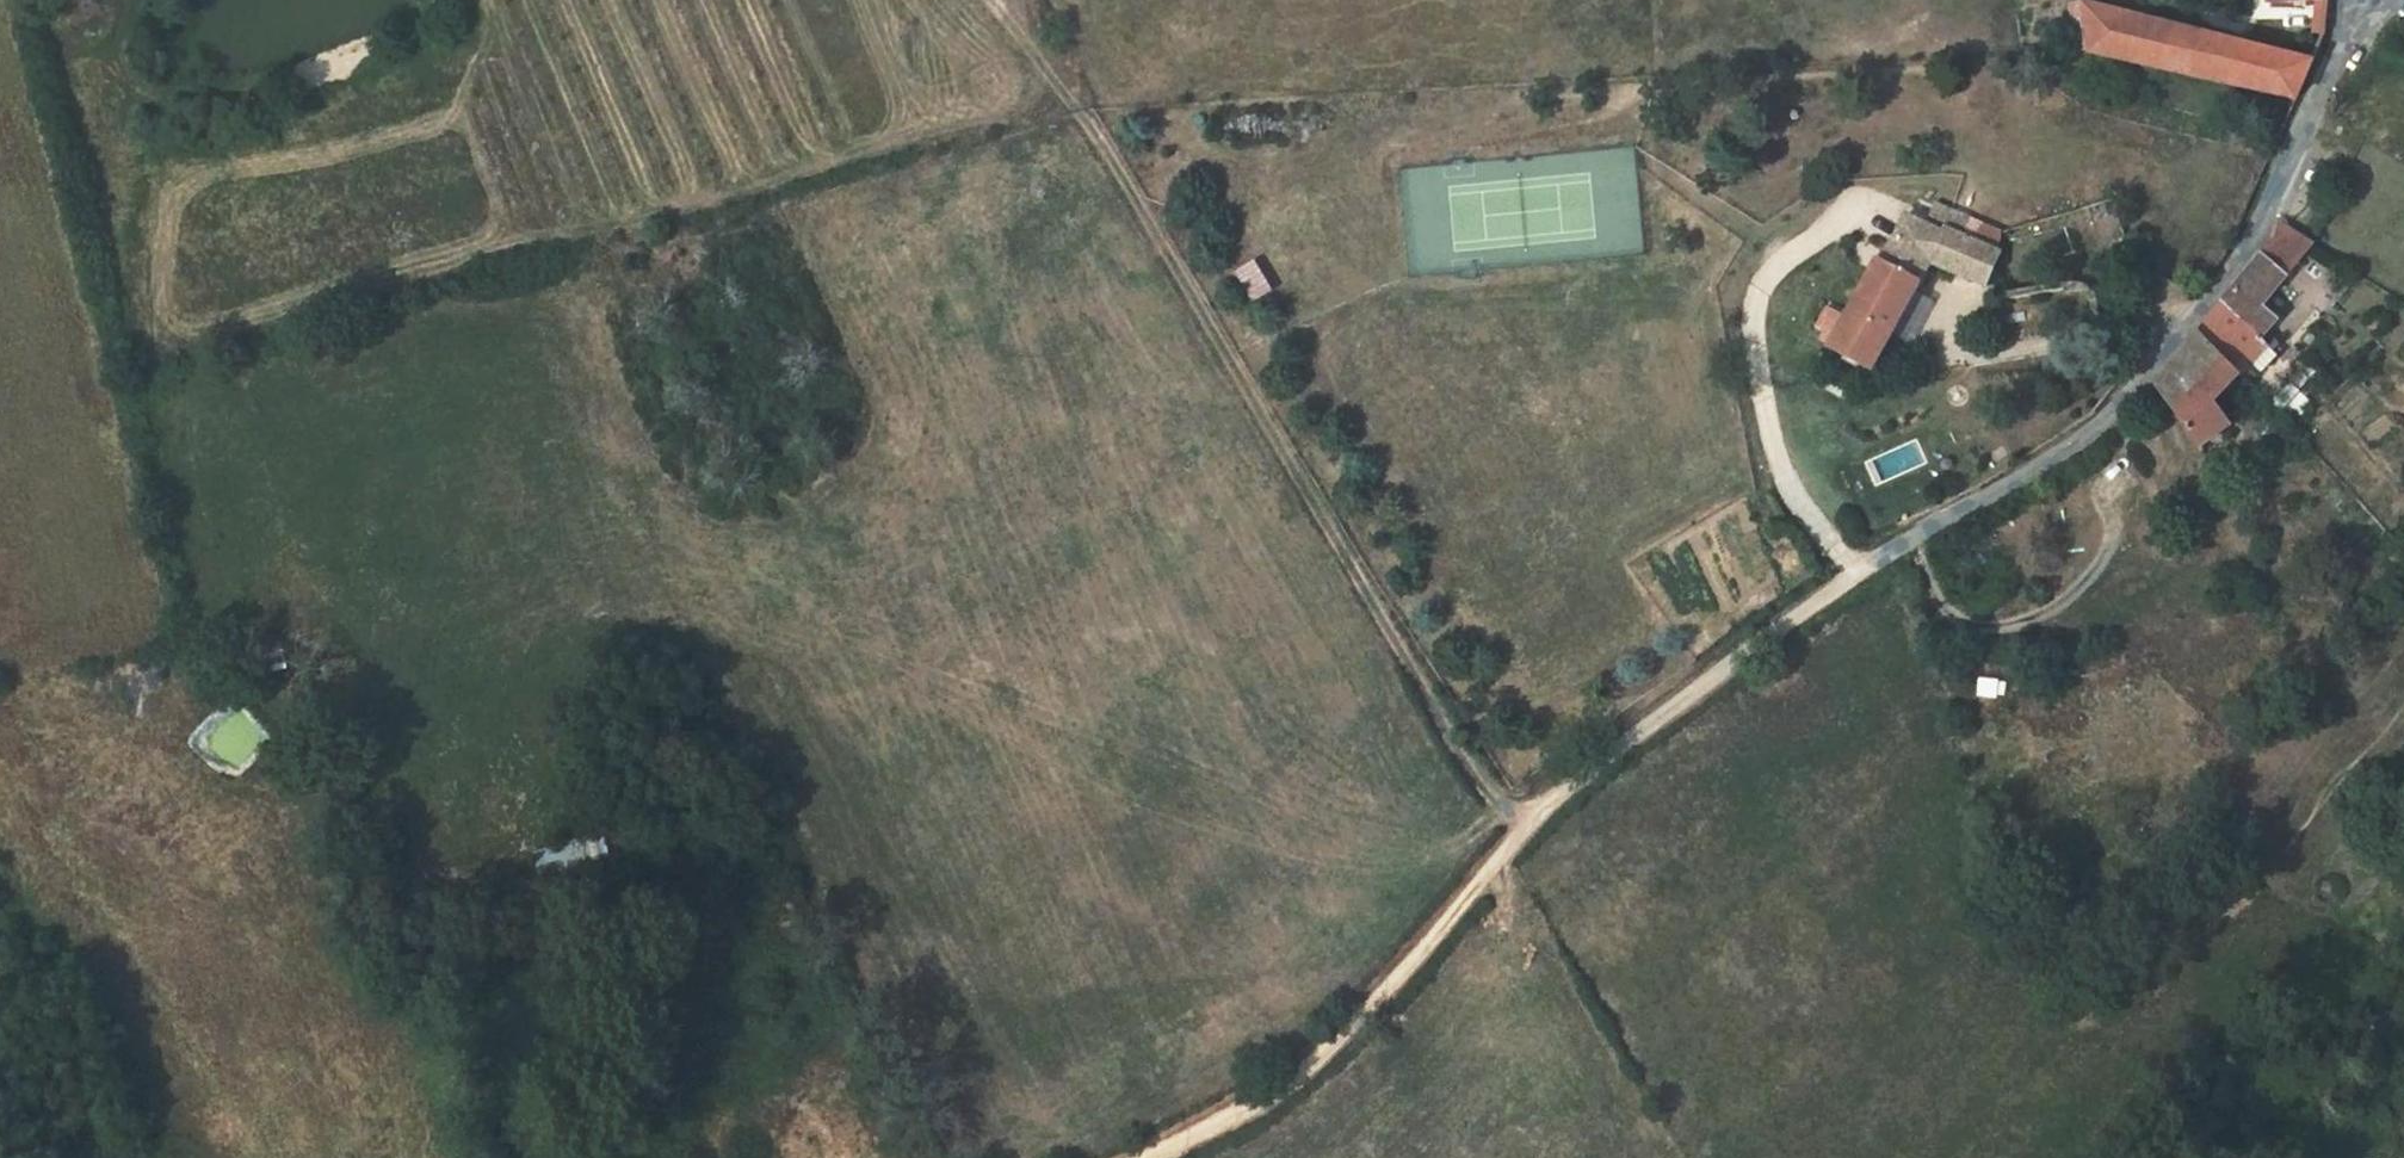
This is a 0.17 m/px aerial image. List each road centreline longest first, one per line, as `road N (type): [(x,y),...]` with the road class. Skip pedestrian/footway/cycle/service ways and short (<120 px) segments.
road 1 (track): [(1149,1157),(1270,1099),(1528,815),(1869,562)]
road 2 (residential): [(1869,562),(2127,399),(2267,206),(2356,23)]

